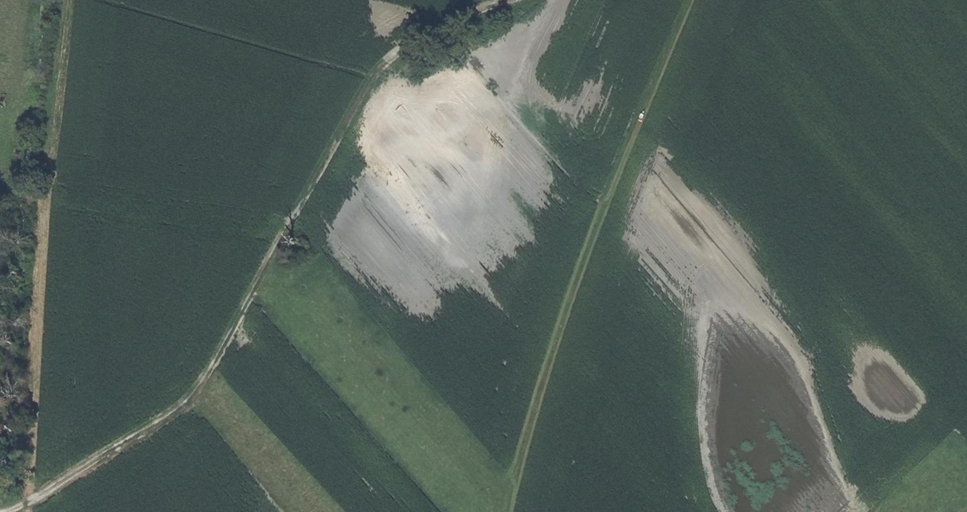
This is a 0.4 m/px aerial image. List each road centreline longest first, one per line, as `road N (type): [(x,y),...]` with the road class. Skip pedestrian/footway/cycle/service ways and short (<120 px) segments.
road 1 (track): [(518,0),(417,41),(375,75),(193,396),(12,511)]
road 2 (track): [(690,0),(601,208),(507,511)]

